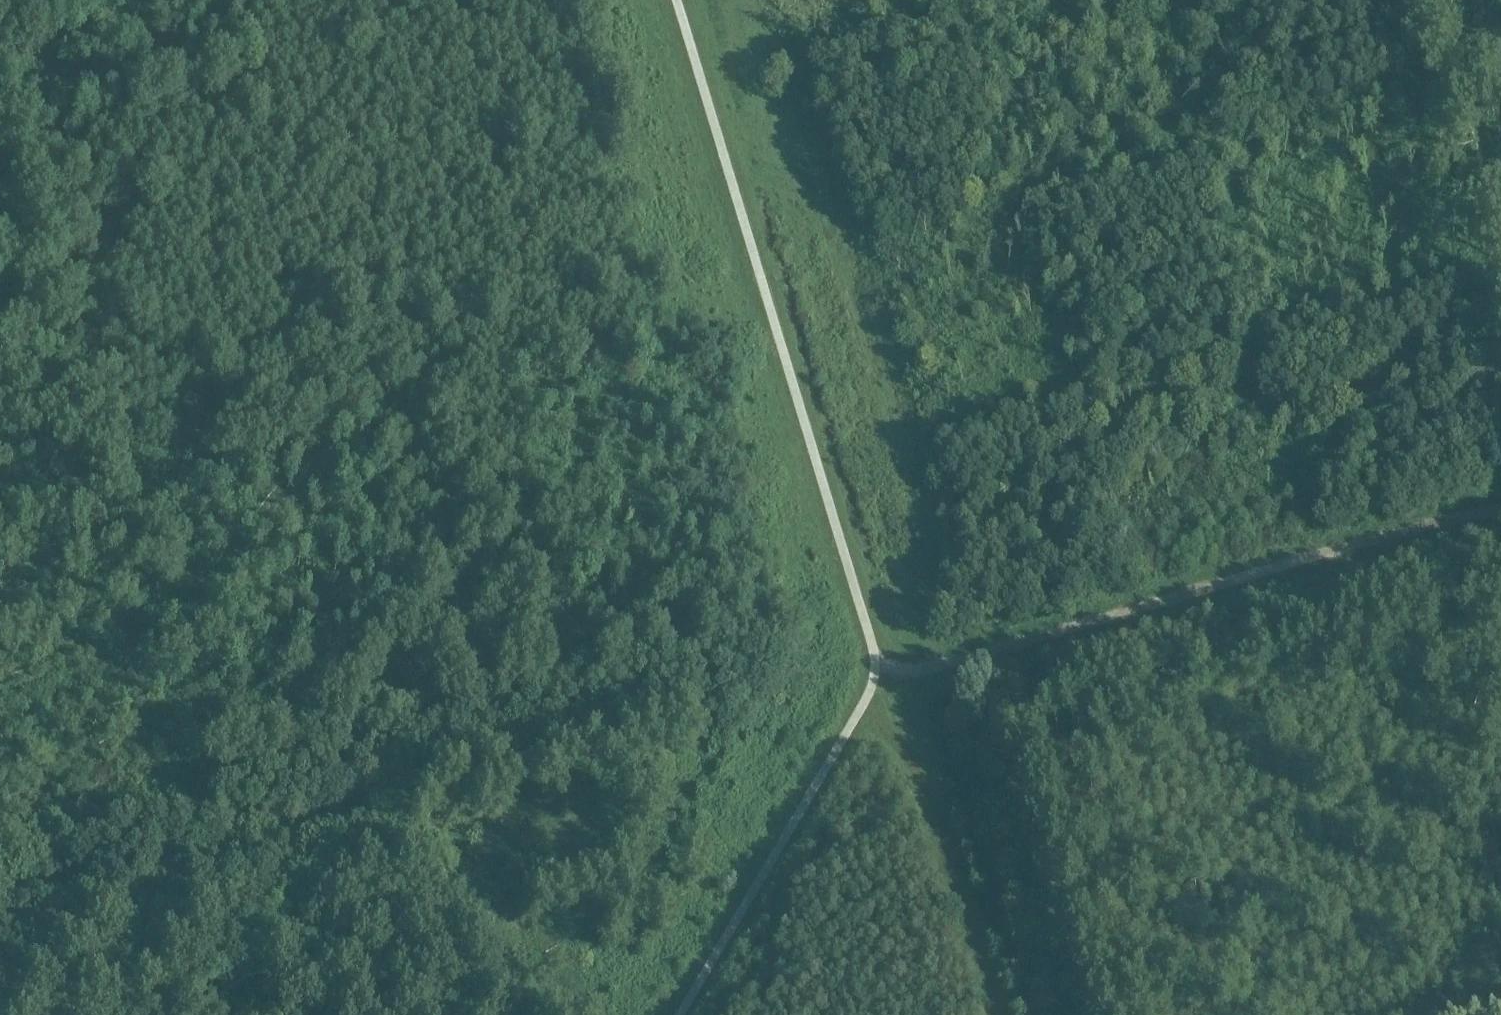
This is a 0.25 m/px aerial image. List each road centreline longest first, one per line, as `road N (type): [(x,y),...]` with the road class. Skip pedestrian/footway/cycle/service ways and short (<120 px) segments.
road 1 (track): [(885,686),(977,1014)]

